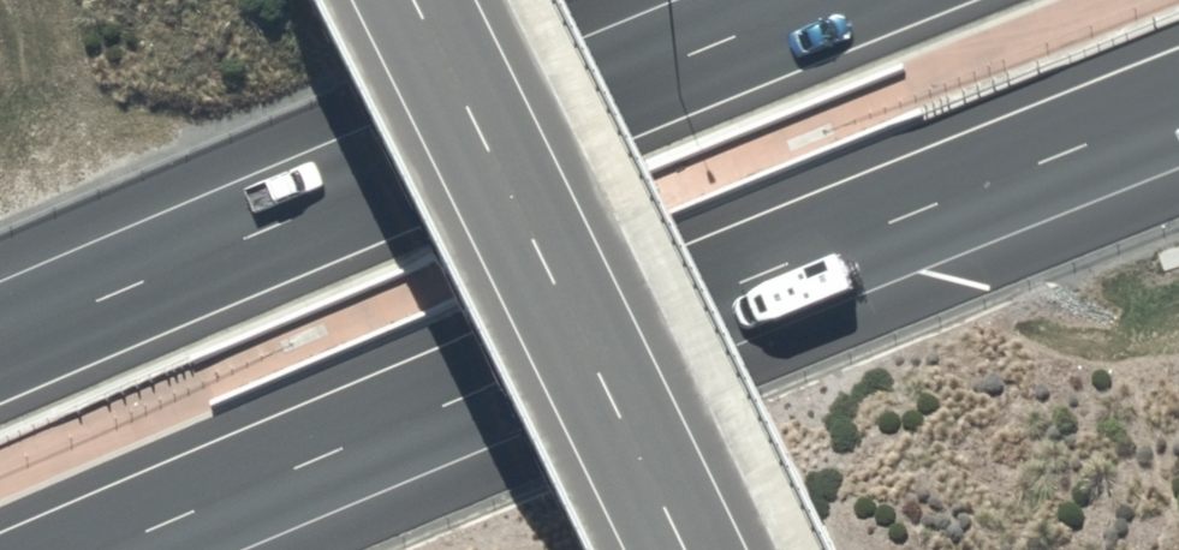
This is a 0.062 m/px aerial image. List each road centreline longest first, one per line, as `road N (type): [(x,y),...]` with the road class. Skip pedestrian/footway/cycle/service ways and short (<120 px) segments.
road 1 (motorway): [(1178,108),(109,549)]
road 2 (motorway): [(0,341),(821,0)]
road 3 (tertiary): [(686,549),(414,0)]

